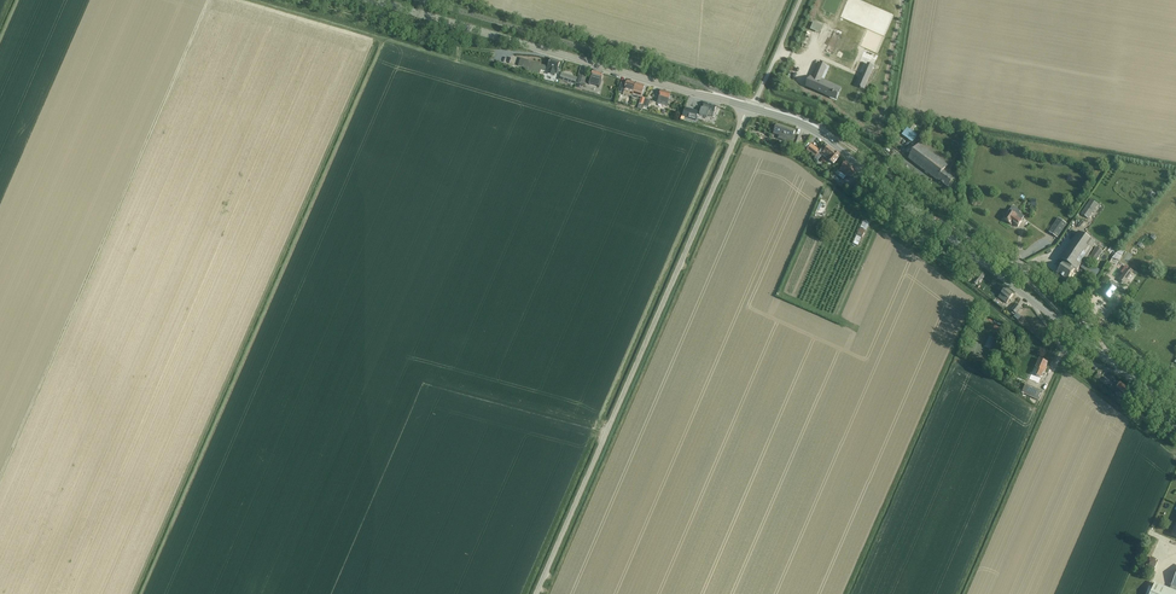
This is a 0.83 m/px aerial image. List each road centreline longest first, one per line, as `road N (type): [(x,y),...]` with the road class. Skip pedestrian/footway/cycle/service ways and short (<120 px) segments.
road 1 (unclassified): [(536,593),(750,108)]
road 2 (tertiary): [(1175,412),(824,136),(750,108)]
road 3 (track): [(0,479),(208,0)]
road 4 (track): [(861,247),(879,227),(975,298),(845,593)]
road 5 (tertiary): [(750,108),(370,0)]
road 6 (track): [(965,593),(1063,367)]
road 7 (track): [(864,169),(869,195),(886,213),(943,251),(986,265)]
road 8 (track): [(1175,453),(1057,362)]

